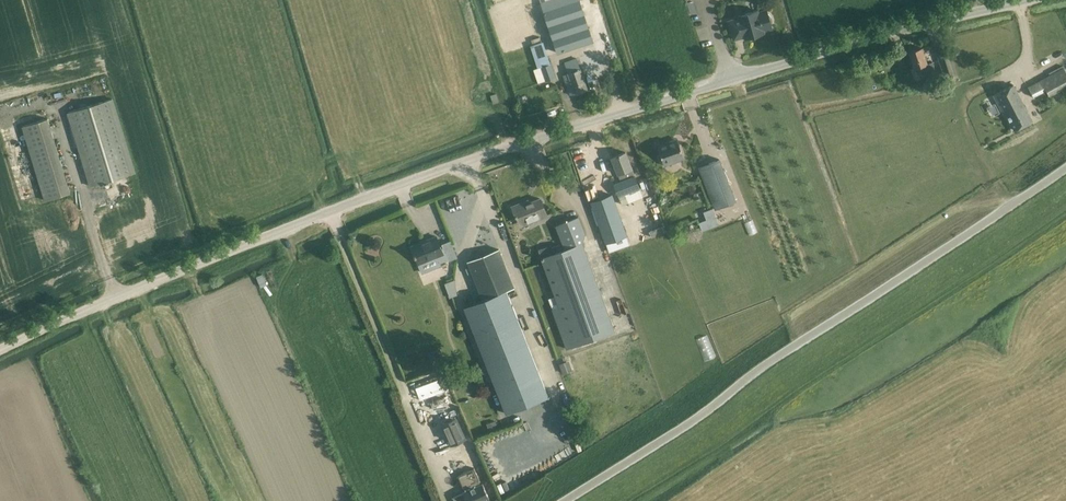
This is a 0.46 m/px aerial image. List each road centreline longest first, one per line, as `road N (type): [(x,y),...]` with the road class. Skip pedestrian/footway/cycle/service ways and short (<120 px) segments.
road 1 (tertiary): [(0,351),(150,283),(463,163),(906,29),(1031,0)]
road 2 (unclassified): [(573,500),(1065,167)]

